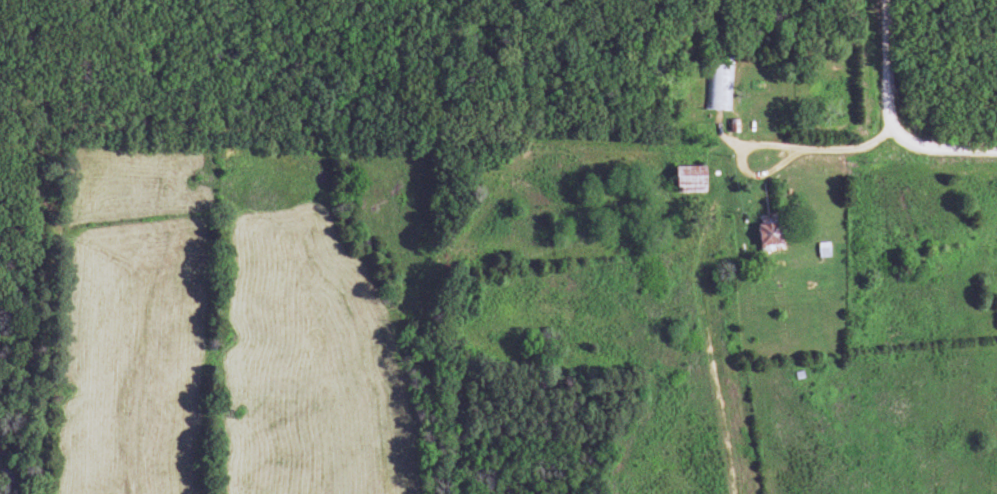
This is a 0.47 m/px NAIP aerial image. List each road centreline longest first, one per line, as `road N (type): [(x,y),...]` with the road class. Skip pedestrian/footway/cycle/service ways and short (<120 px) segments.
road 1 (residential): [(886,141),(879,0)]

